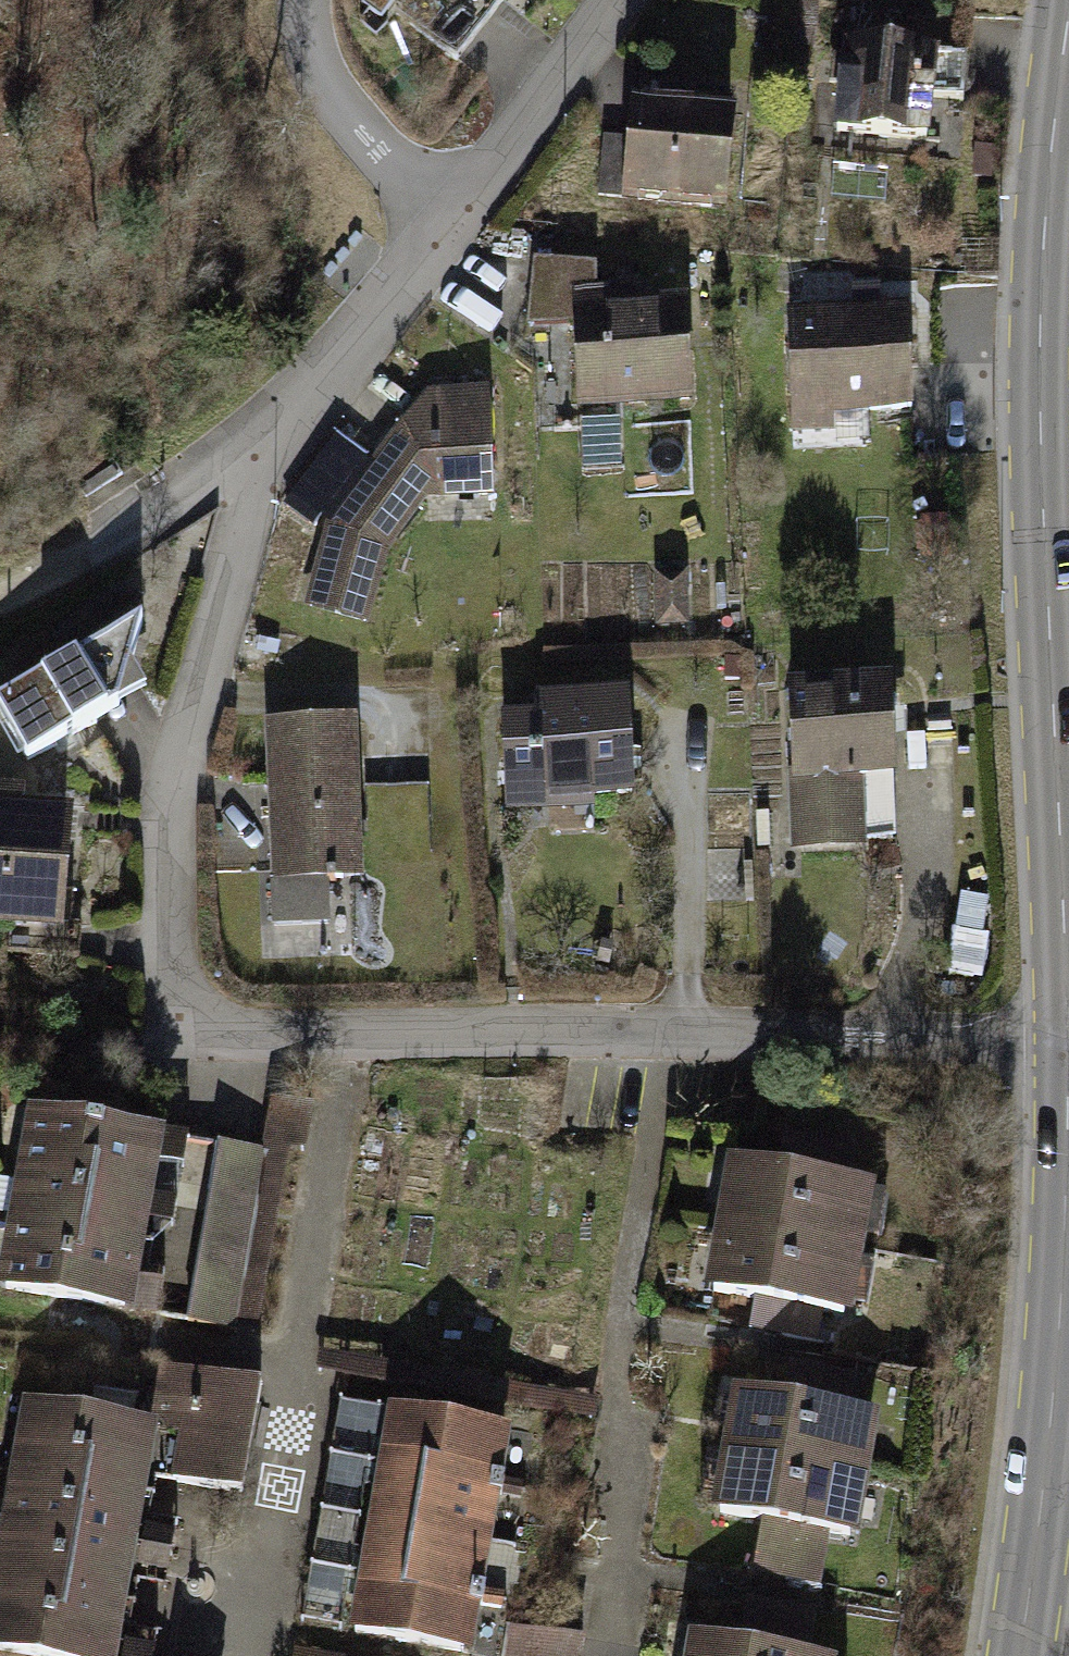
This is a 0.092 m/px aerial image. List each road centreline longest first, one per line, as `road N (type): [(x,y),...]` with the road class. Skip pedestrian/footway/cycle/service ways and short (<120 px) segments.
road 1 (residential): [(1068,1028),(668,1039),(270,1036),(188,1025),(168,874),(265,461),(451,230),(612,0)]
road 2 (tertiary): [(1068,14),(1040,316),(1068,1028)]
road 3 (tertiary): [(1068,1028),(1060,1346),(1018,1655)]
road 4 (track): [(265,461),(0,590)]

